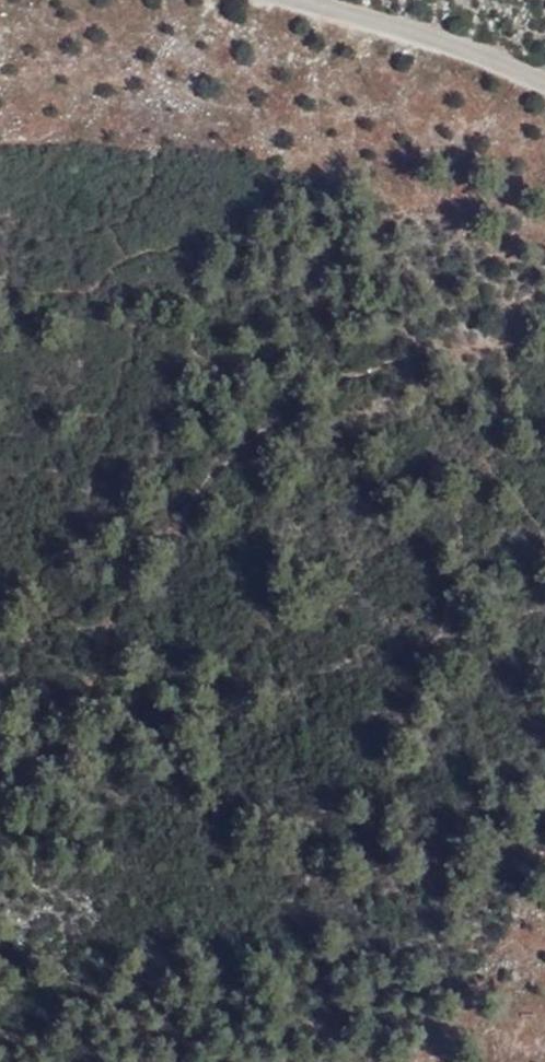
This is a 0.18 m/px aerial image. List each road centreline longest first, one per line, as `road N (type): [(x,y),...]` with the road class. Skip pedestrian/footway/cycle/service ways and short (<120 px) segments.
road 1 (unclassified): [(544,82),(299,0)]

